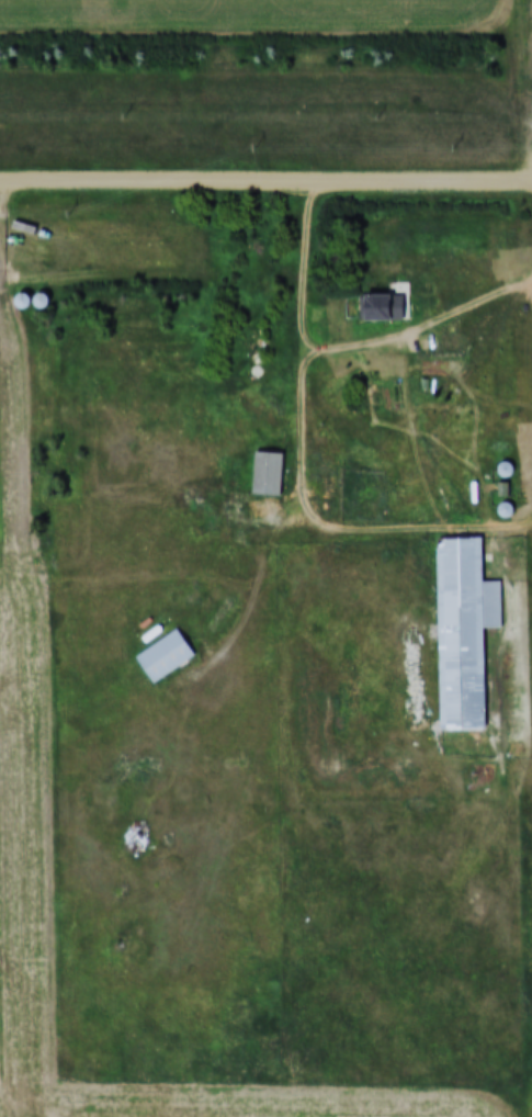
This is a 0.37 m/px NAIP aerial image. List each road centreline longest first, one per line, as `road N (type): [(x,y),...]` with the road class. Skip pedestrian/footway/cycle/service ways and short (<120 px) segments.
road 1 (residential): [(0,180),(531,181)]
road 2 (track): [(531,540),(367,537)]

